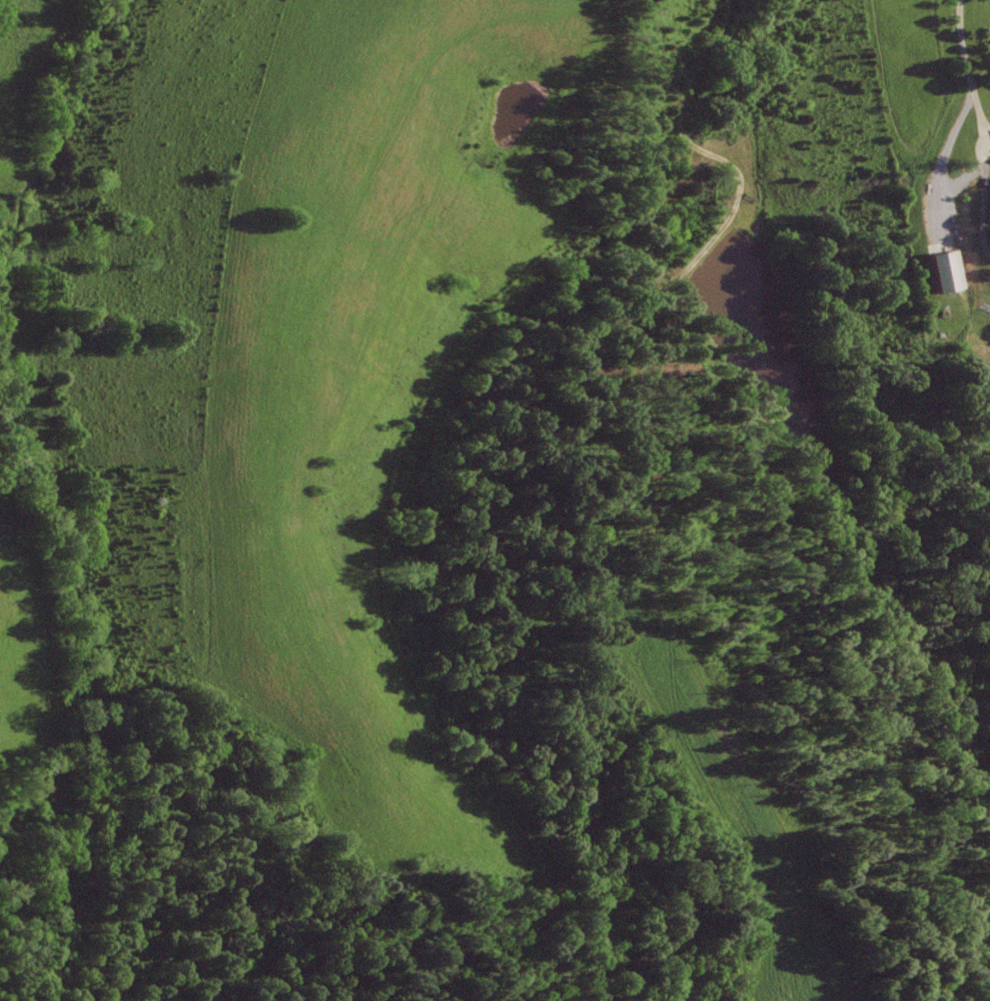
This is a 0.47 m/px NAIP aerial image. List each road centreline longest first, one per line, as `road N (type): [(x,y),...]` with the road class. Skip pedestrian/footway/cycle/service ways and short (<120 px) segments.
road 1 (track): [(732,0),(682,126),(741,176),(739,199),(650,296)]

